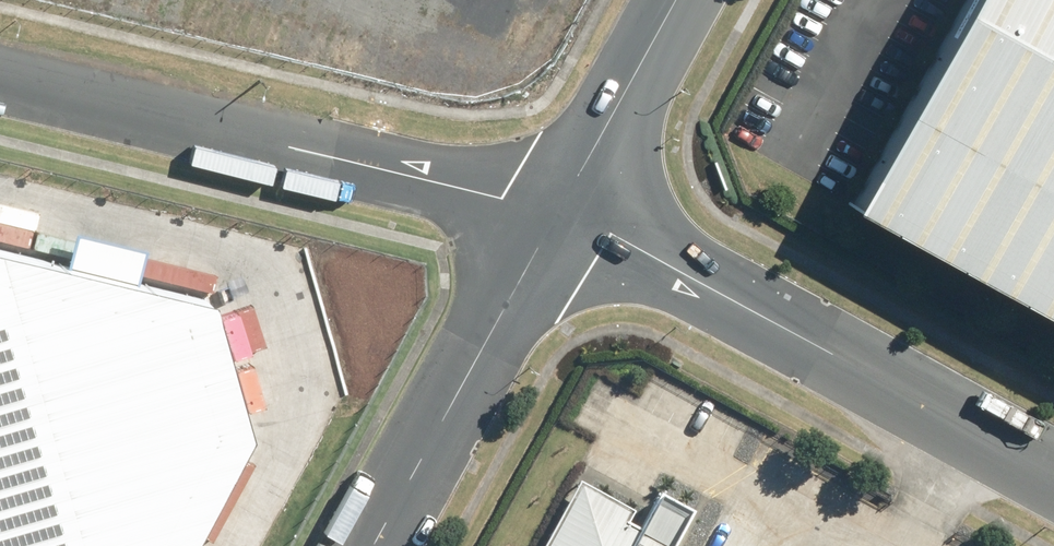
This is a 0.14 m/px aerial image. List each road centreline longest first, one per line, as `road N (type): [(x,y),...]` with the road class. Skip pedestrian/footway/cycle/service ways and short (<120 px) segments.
road 1 (unclassified): [(554,220),(0,71)]
road 2 (tertiary): [(1053,484),(614,243),(554,220)]
road 3 (residential): [(375,545),(554,220)]
road 4 (tertiary): [(554,220),(676,0)]

